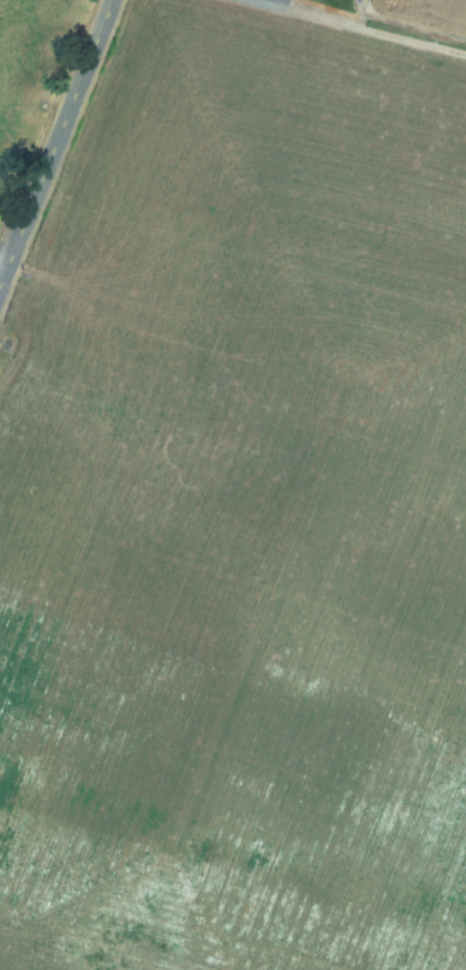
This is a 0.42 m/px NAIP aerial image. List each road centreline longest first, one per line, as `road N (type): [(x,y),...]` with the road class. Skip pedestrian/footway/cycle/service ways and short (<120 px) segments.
road 1 (tertiary): [(0,280),(111,0)]

